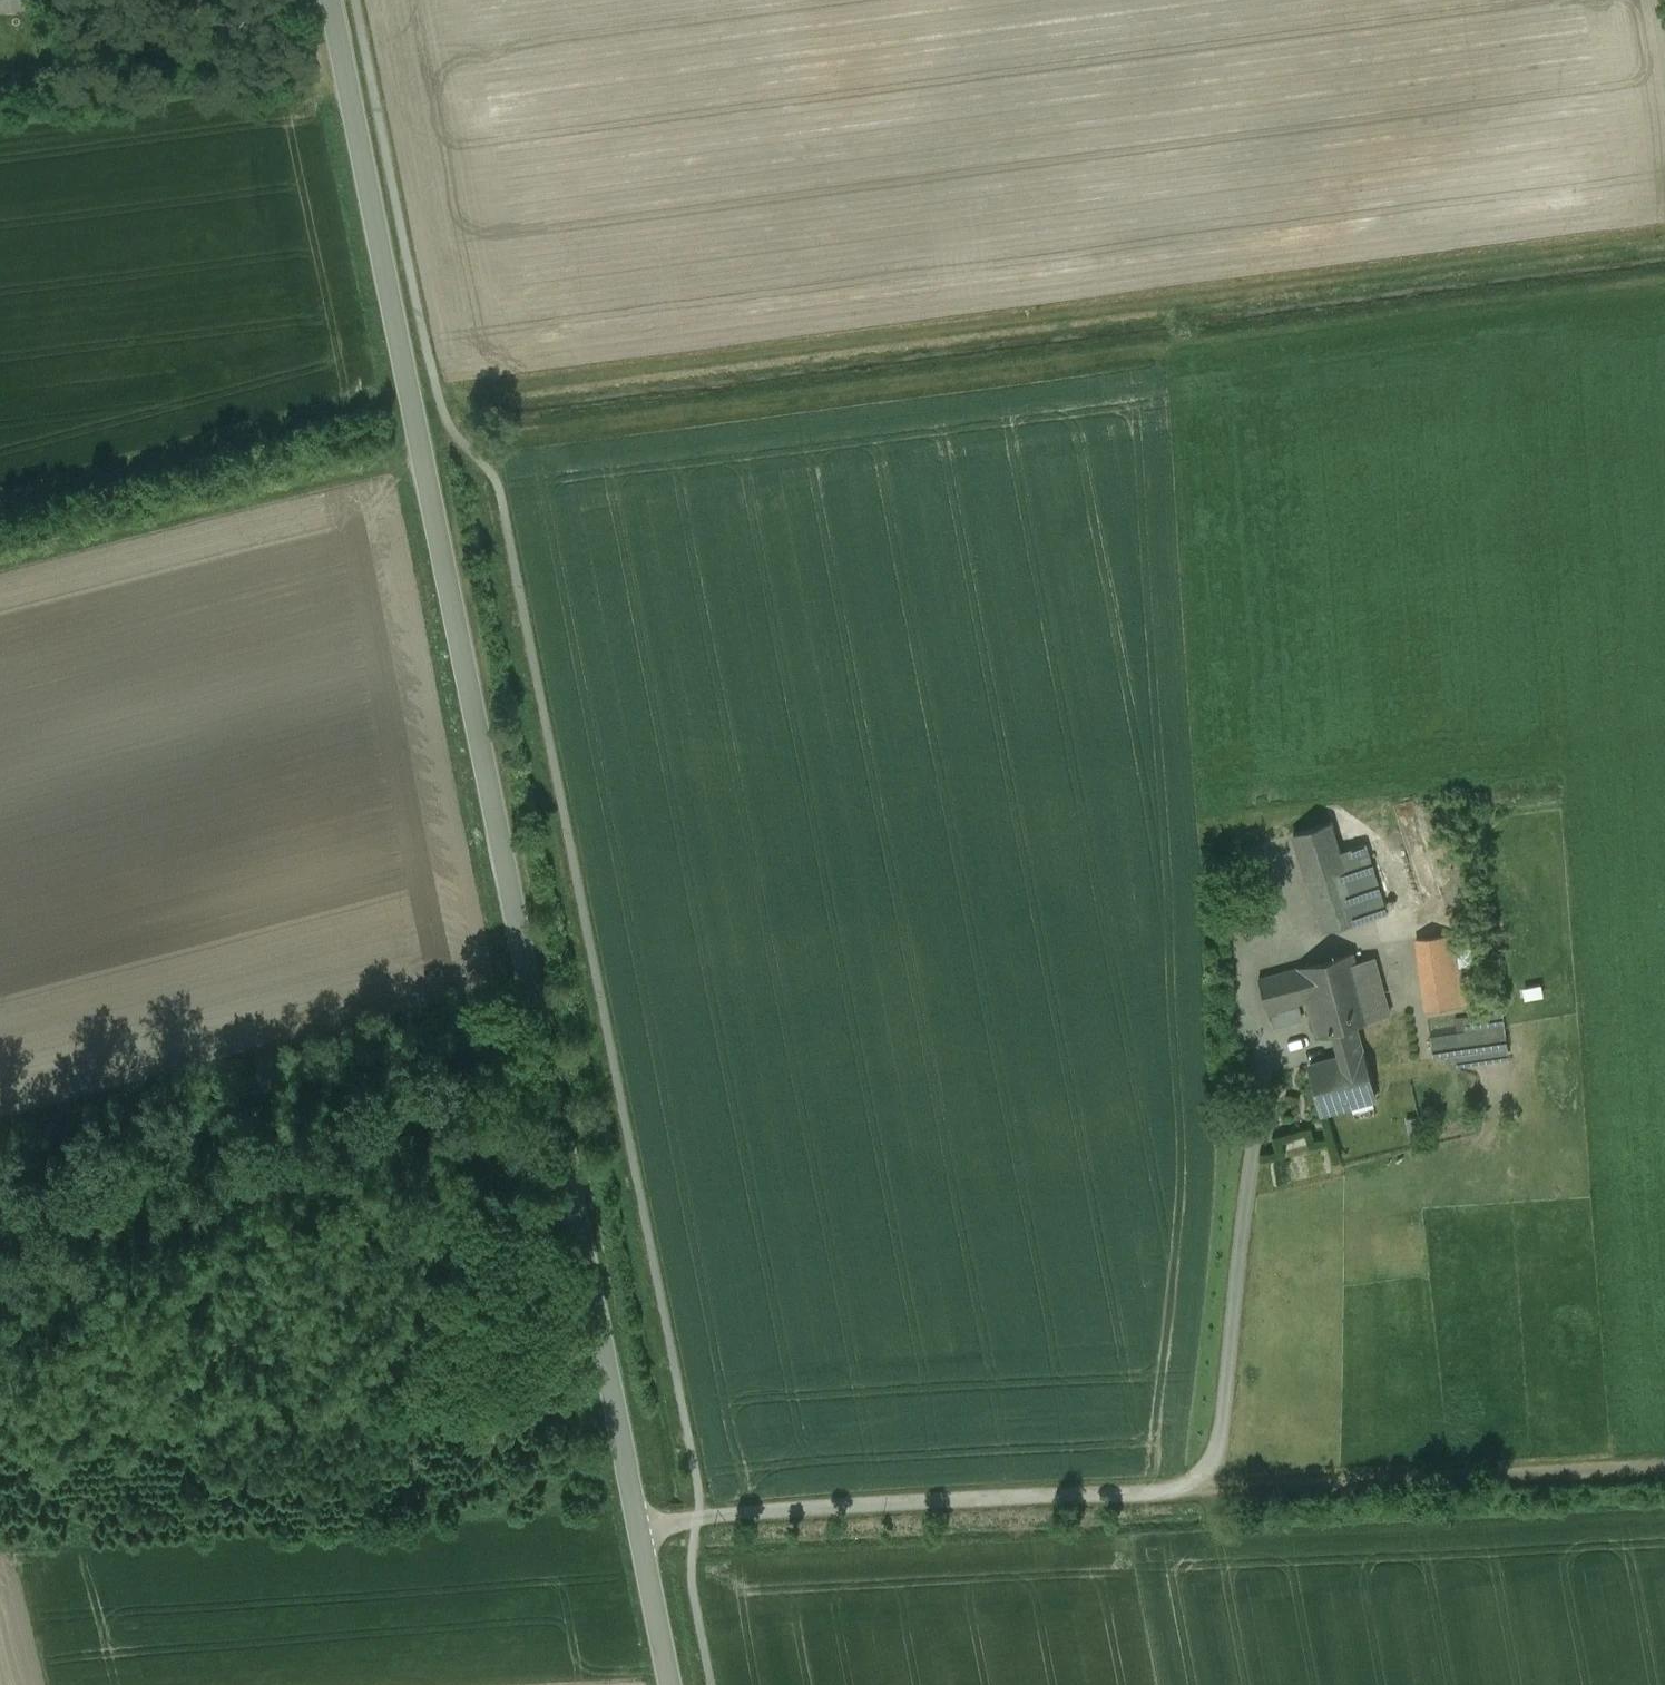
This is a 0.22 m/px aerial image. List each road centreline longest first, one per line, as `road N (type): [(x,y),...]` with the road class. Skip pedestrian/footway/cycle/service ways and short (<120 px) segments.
road 1 (tertiary): [(669,1684),(330,0)]
road 2 (track): [(1664,1467),(1177,1497)]

